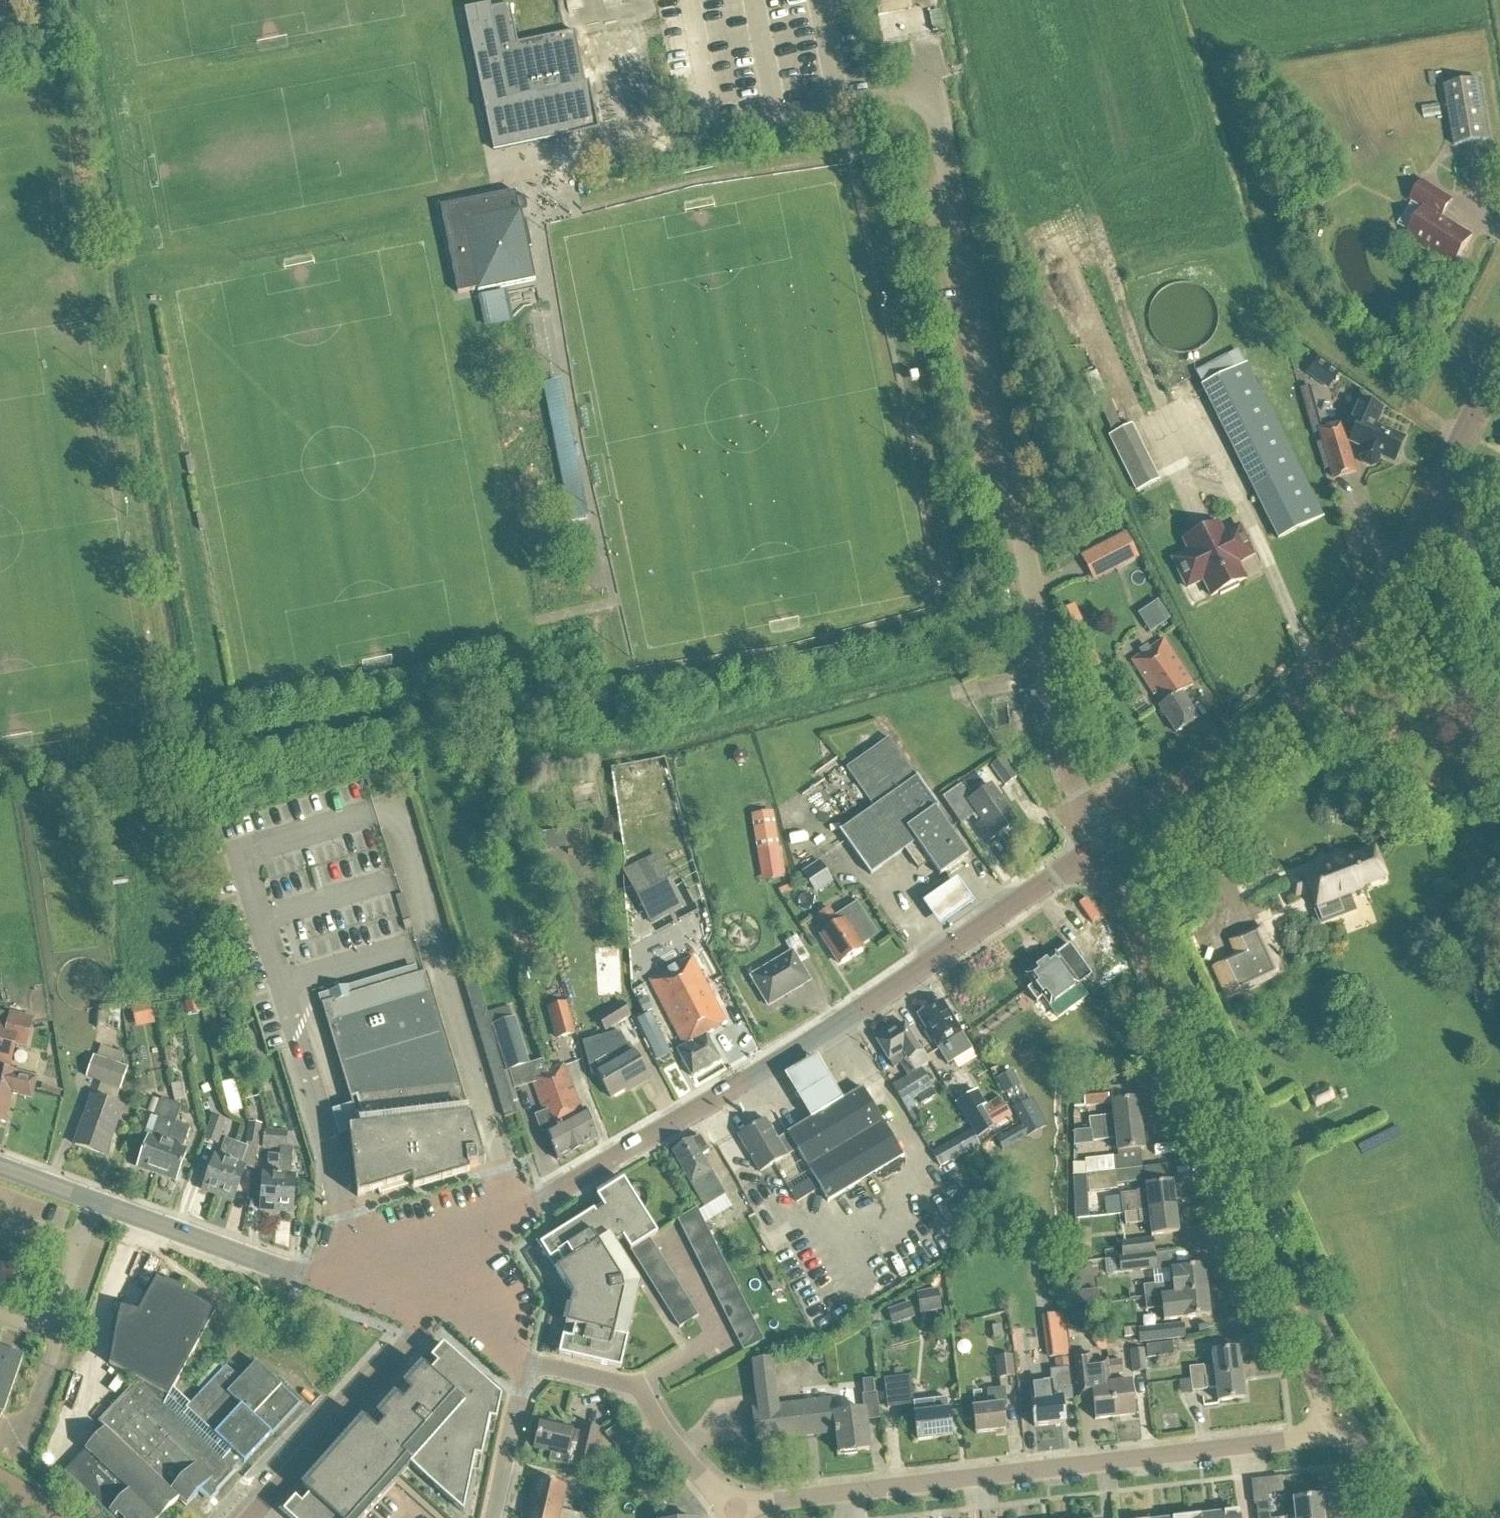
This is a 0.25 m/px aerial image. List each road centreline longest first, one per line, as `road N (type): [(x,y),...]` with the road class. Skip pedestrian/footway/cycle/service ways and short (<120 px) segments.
road 1 (tertiary): [(449,1299),(469,1250),(832,1026),(1098,839)]
road 2 (unclassified): [(1098,839),(1057,729),(931,89)]
road 3 (residential): [(1333,1438),(1098,839)]
road 4 (residential): [(728,1507),(1333,1438)]
road 5 (residential): [(449,1299),(366,1298),(0,1167)]
road 6 (tertiary): [(1295,699),(1434,499),(1499,361)]
road 7 (tertiary): [(258,1510),(449,1299)]
road 8 (residential): [(728,1507),(660,1431),(637,1390),(531,1364)]
road 9 (tertiary): [(1098,839),(1295,699)]
road 10 (residential): [(496,1517),(531,1364)]
road 11 (residential): [(1487,717),(1360,701)]

